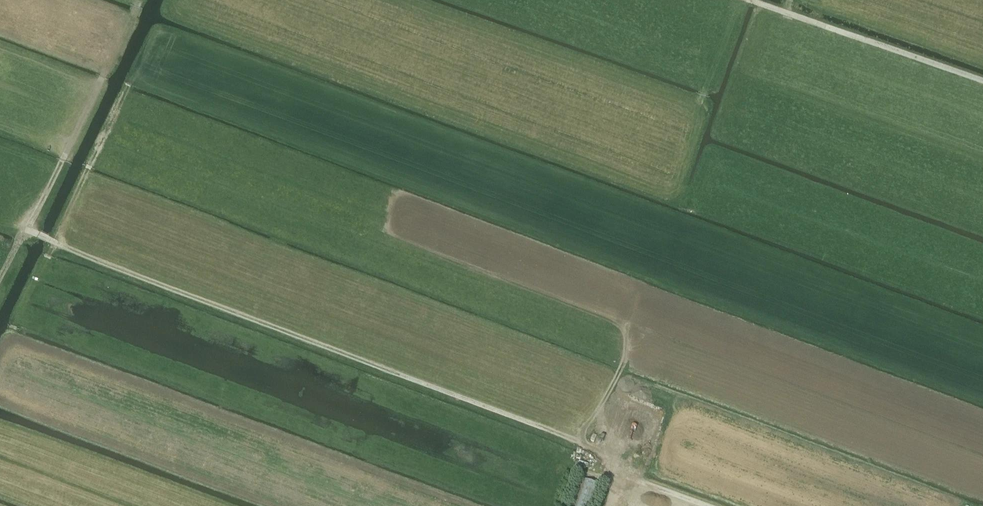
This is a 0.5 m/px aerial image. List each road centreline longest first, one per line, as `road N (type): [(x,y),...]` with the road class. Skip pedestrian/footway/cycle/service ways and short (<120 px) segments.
road 1 (track): [(707,505),(576,459),(582,443),(23,231)]
road 2 (track): [(131,82),(10,337)]
road 3 (track): [(982,82),(744,0)]
road 4 (track): [(23,231),(98,87)]

